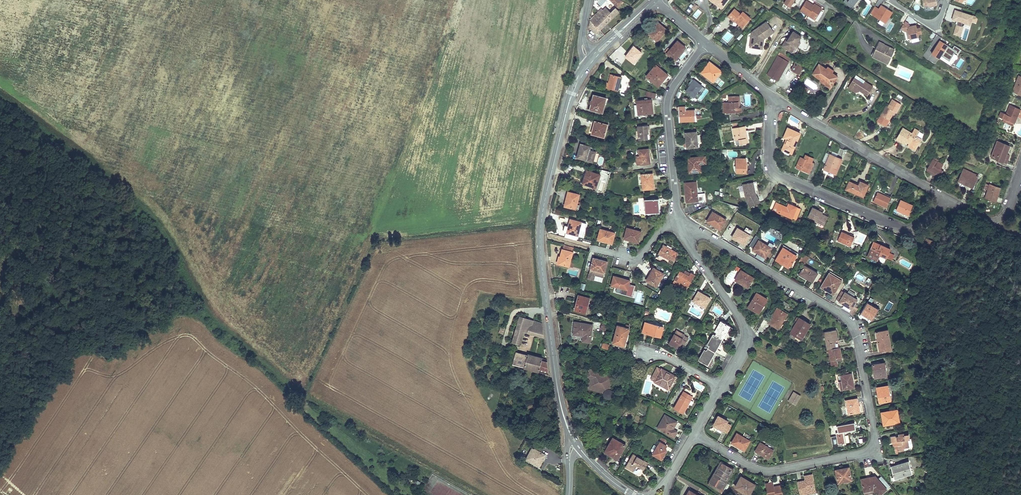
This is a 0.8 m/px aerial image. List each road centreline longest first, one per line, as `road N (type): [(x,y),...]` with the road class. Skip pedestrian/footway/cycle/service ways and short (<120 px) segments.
road 1 (residential): [(683,230),(705,235),(846,318),(857,334),(875,438),(861,454),(764,471),(694,433)]
road 2 (secondary): [(573,438),(559,397),(540,236),(571,94),(588,64)]
road 3 (residential): [(773,97),(775,174),(903,229),(949,200)]
road 4 (residential): [(773,97),(949,200)]
road 5 (residential): [(678,220),(668,100),(706,43)]
road 6 (residential): [(721,387),(747,342),(746,326),(683,230)]

